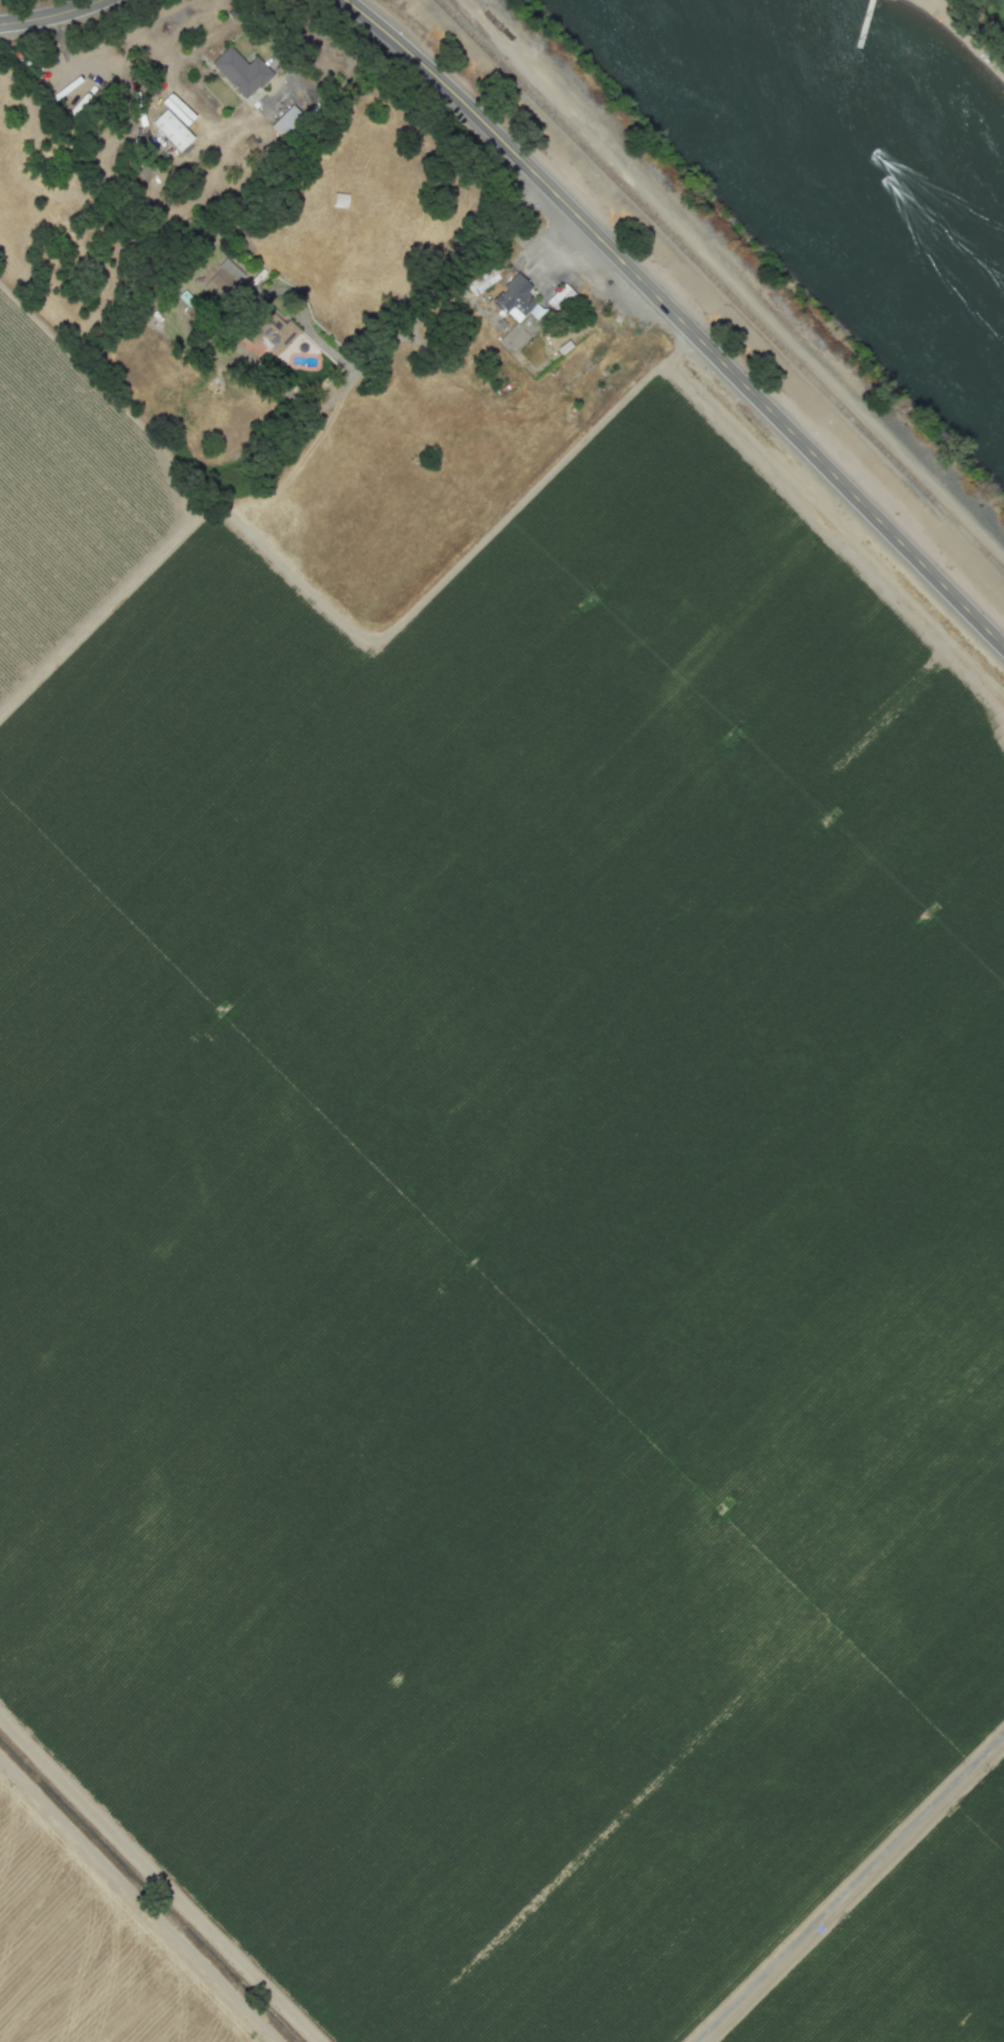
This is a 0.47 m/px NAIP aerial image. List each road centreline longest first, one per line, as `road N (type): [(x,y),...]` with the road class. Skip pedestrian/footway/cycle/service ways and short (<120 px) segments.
road 1 (secondary): [(1003,651),(464,105),(342,0)]
road 2 (residential): [(701,2041),(1003,1739)]
road 3 (track): [(0,1756),(283,2041)]

